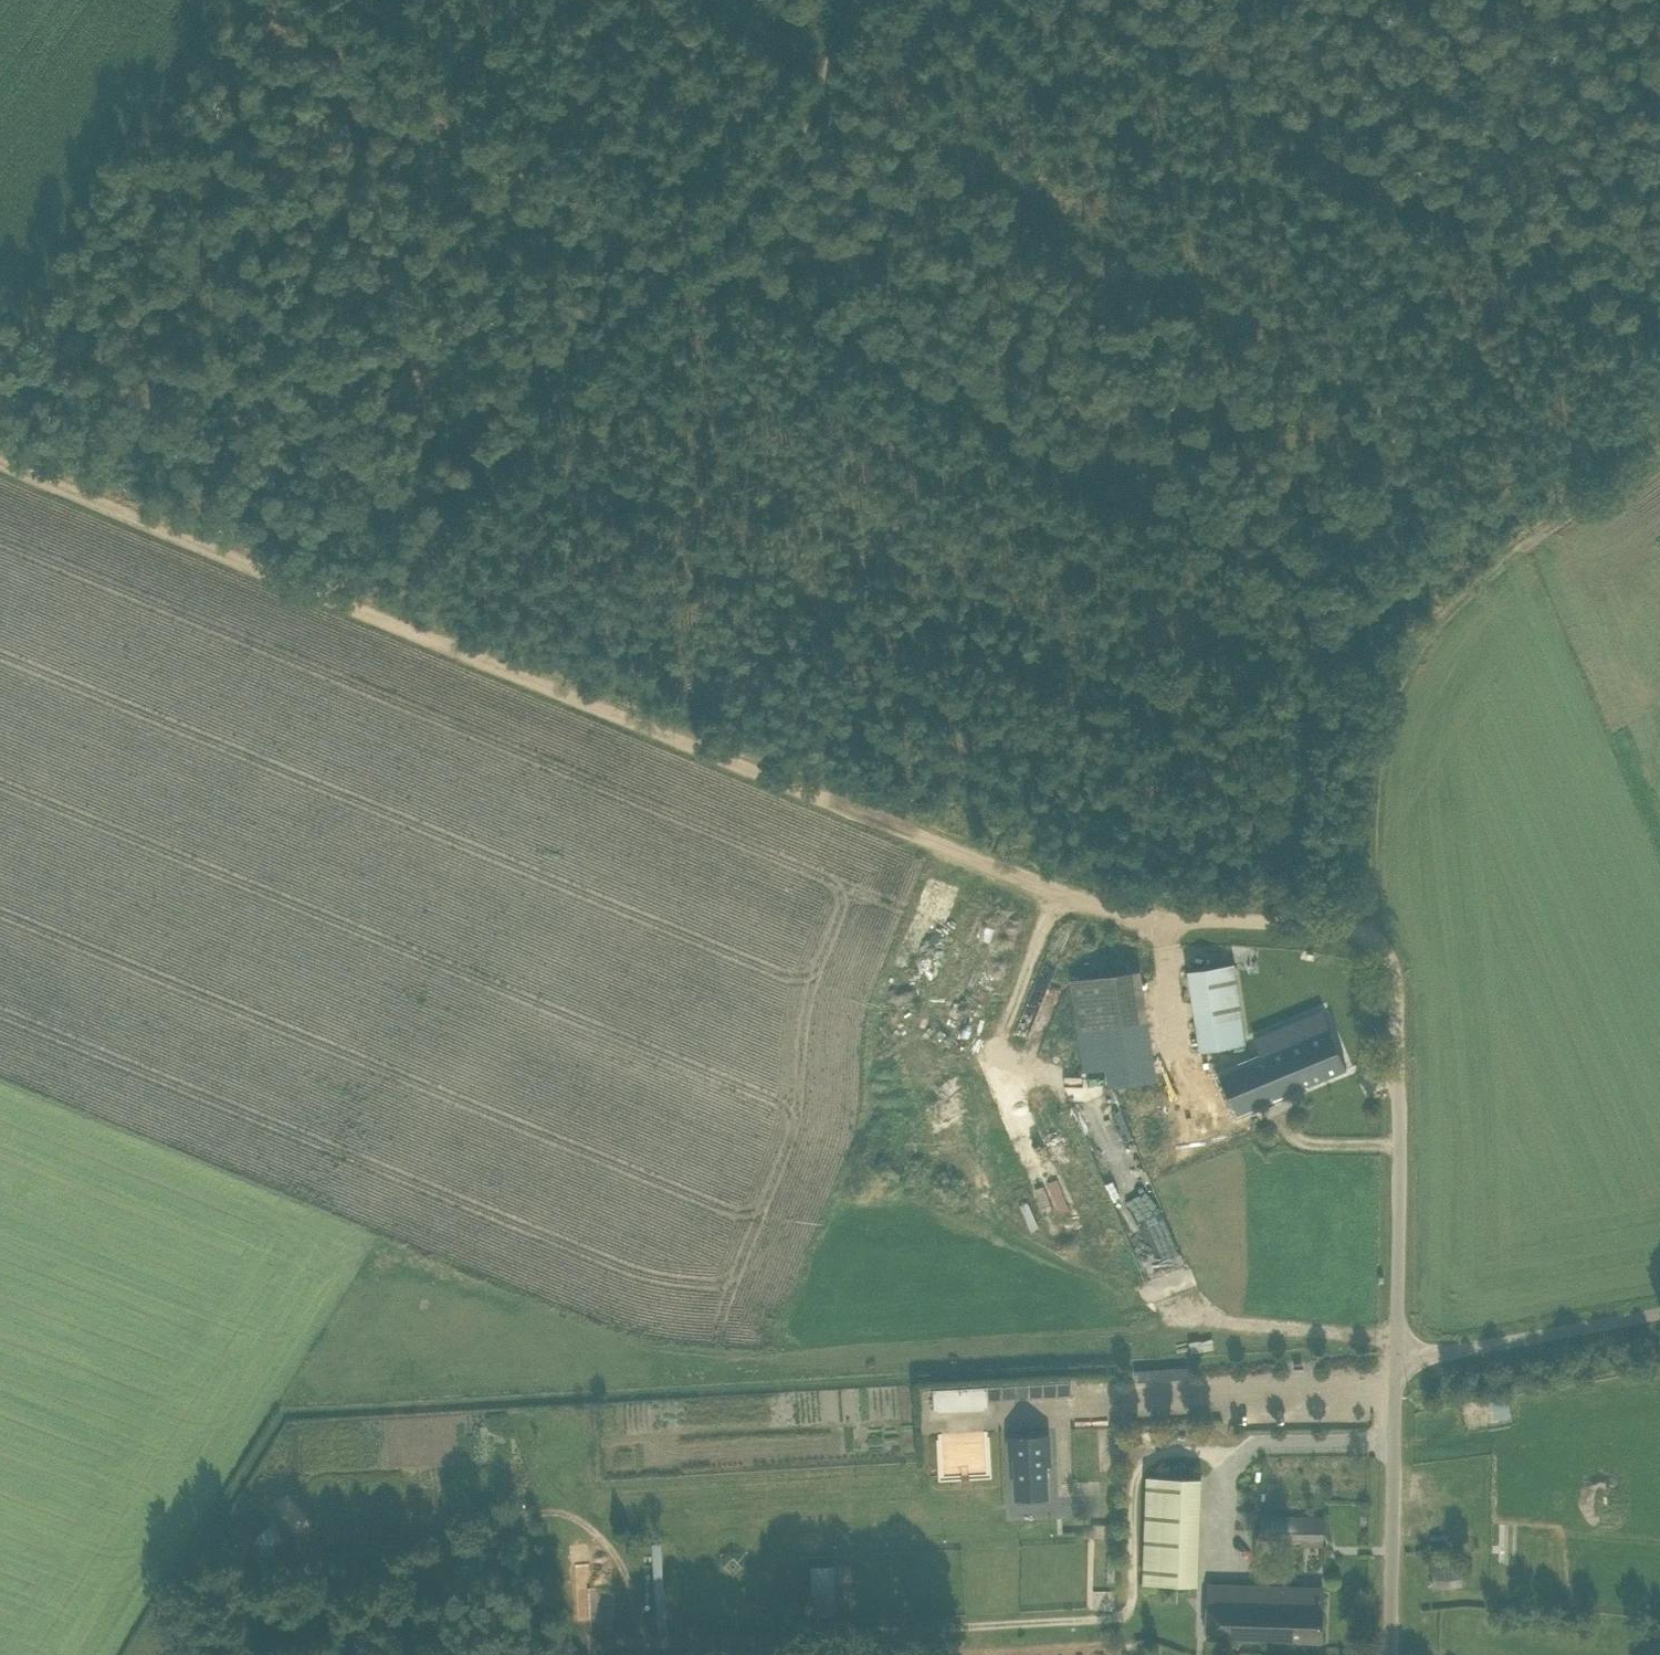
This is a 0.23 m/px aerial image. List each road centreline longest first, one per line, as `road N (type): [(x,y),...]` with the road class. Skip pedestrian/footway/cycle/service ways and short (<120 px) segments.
road 1 (unclassified): [(1390,1654),(1400,1361),(1396,1085),(1391,932),(1371,832),(1383,727),(1397,676),(1462,599),(1659,449)]
road 2 (track): [(403,635),(1121,913),(1391,932)]
road 3 (track): [(850,0),(827,41),(808,115),(758,208),(714,267),(643,302),(455,563)]
road 4 (track): [(0,466),(403,635)]
road 5 (track): [(1659,1313),(1400,1361)]

